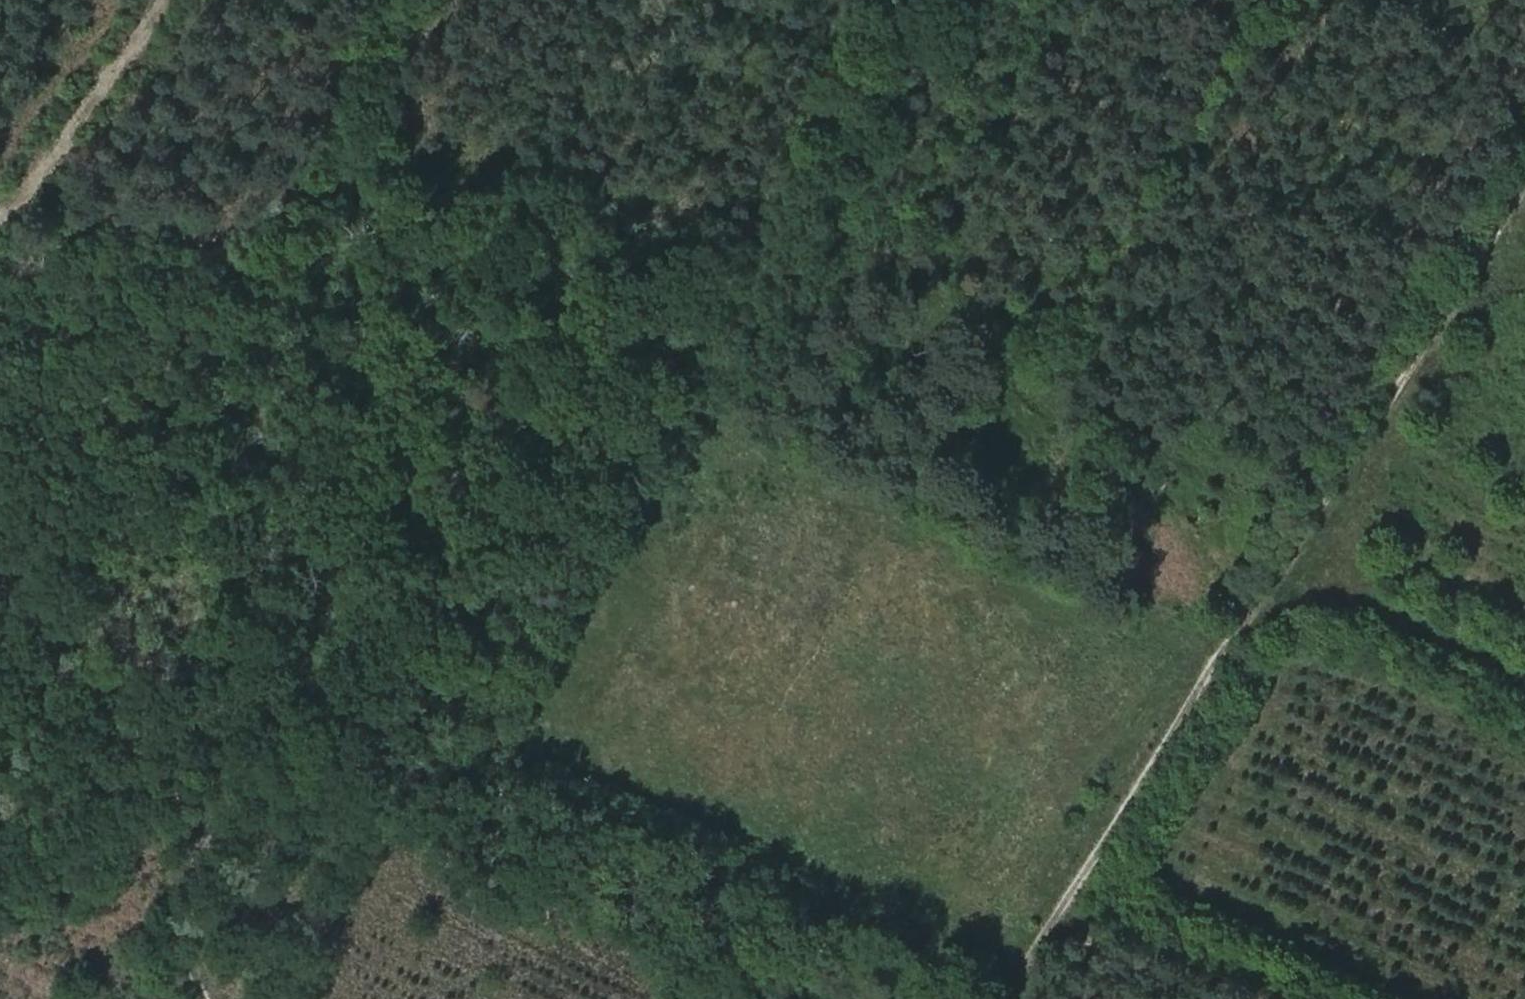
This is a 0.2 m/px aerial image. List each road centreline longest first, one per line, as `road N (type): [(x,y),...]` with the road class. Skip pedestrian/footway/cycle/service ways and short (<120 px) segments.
road 1 (track): [(1524,182),(1005,998)]
road 2 (track): [(0,568),(61,618),(96,661),(168,838),(183,934),(206,998)]
road 3 (track): [(0,232),(174,0)]

